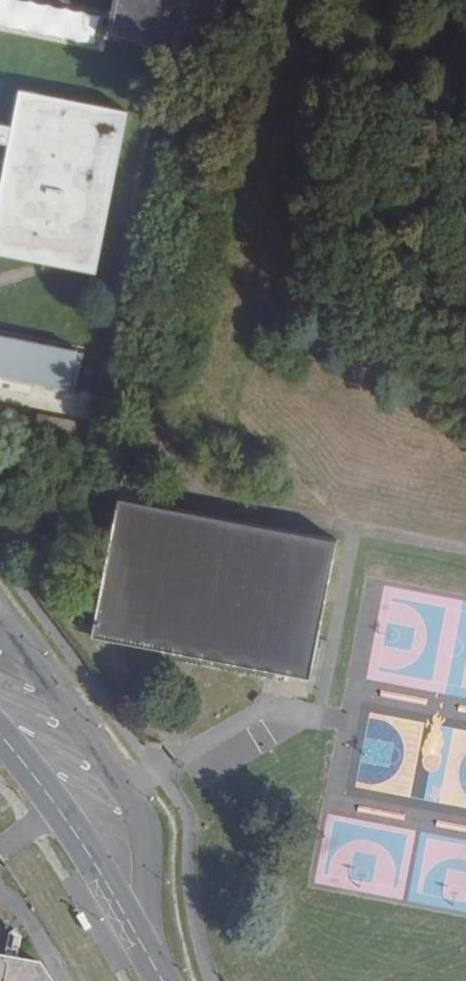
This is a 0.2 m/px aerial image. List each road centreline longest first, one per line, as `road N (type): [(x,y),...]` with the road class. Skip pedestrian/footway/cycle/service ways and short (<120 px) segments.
road 1 (track): [(299,0),(223,409)]
road 2 (residential): [(163,980),(100,869),(0,735)]

